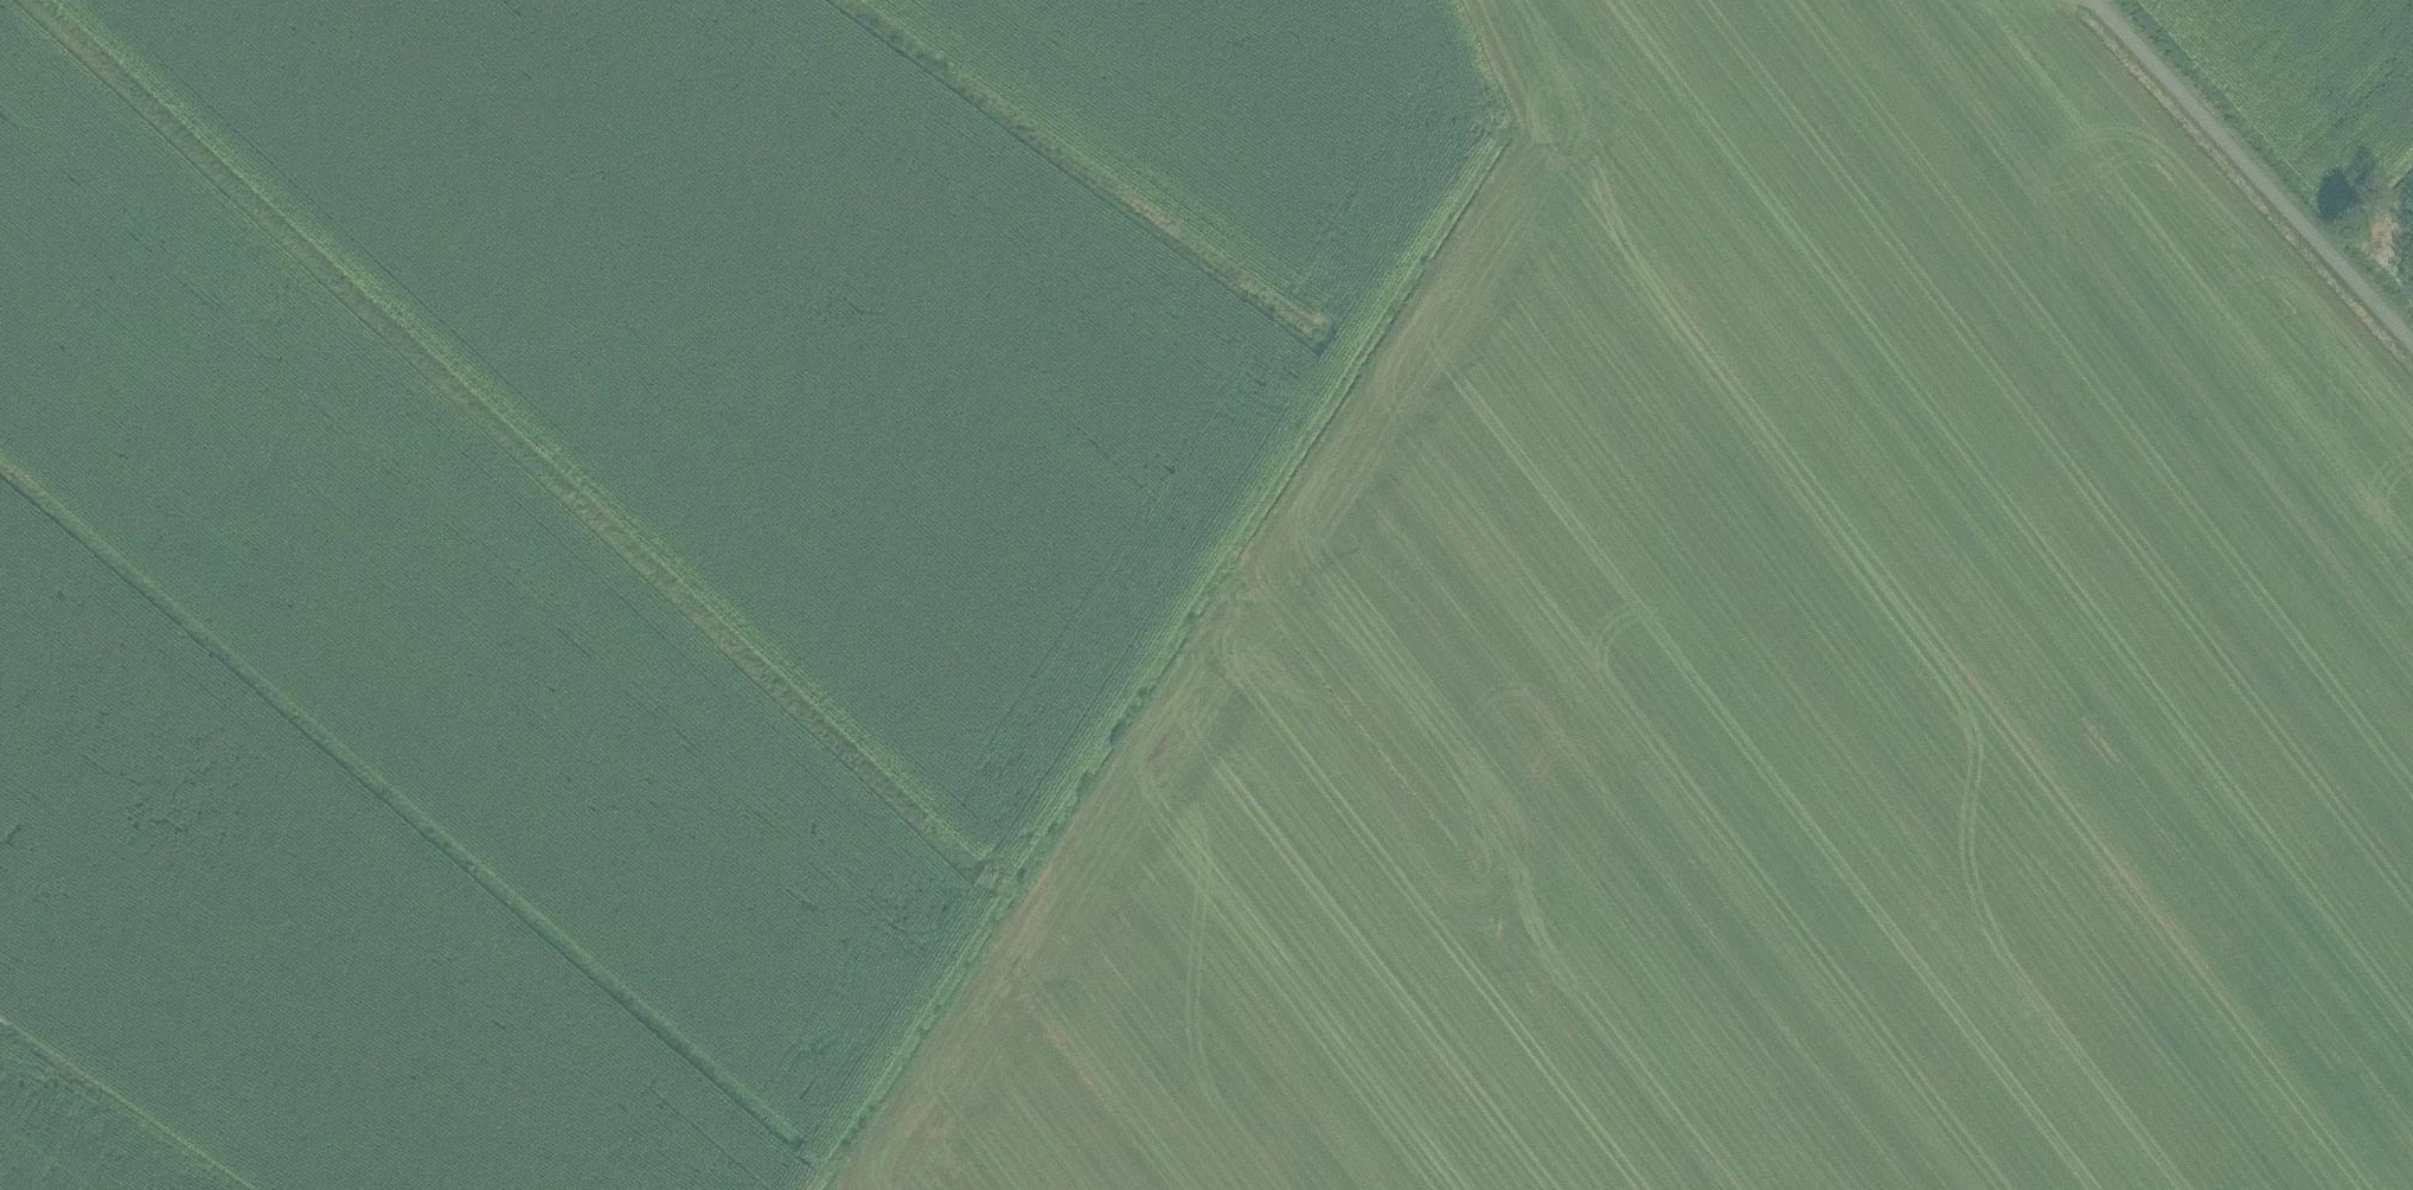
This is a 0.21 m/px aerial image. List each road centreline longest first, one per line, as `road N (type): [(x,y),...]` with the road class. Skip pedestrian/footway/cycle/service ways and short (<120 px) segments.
road 1 (unclassified): [(2412,345),(2090,0)]

